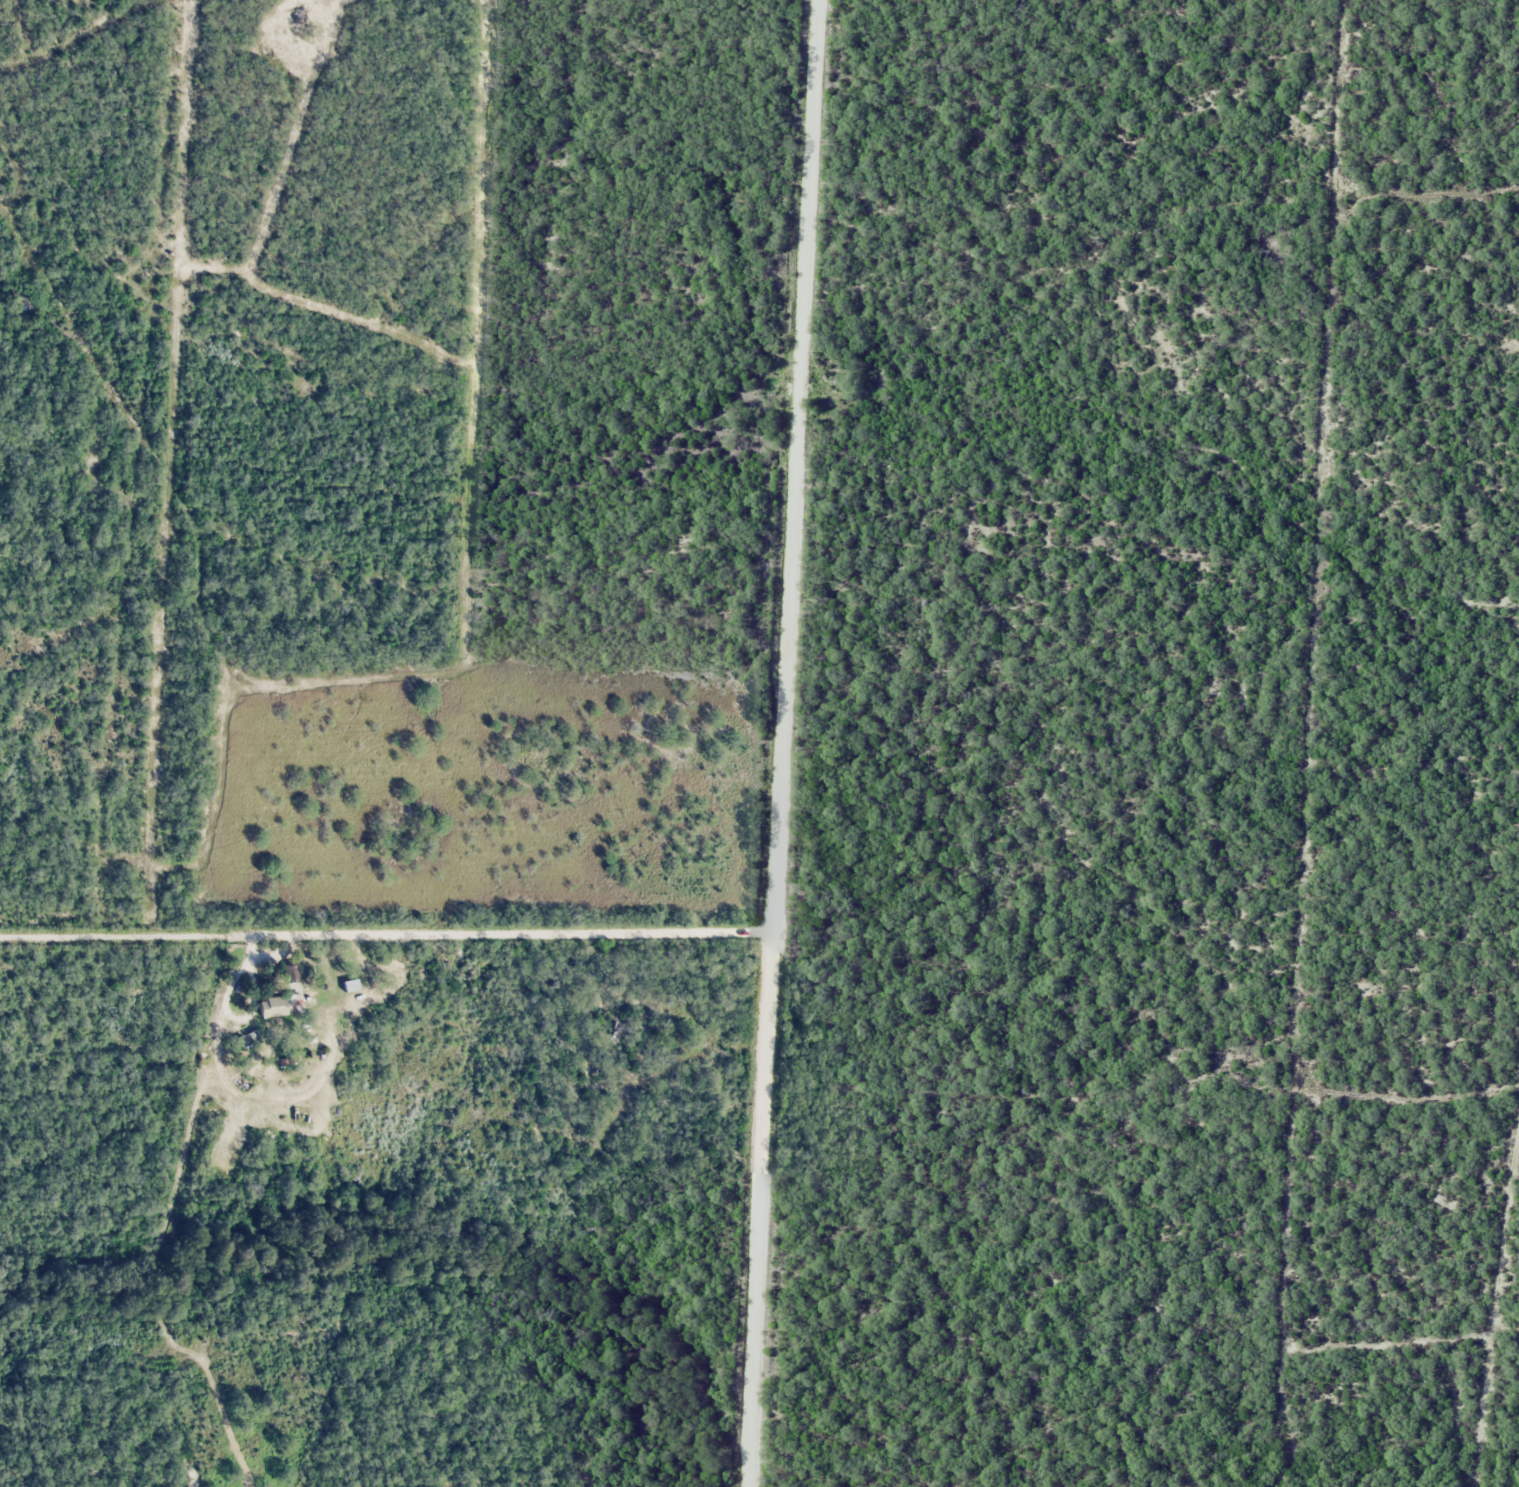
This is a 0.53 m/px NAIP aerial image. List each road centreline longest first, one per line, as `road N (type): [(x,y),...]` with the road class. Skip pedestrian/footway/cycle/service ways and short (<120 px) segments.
road 1 (residential): [(756,1486),(772,931),(815,0)]

